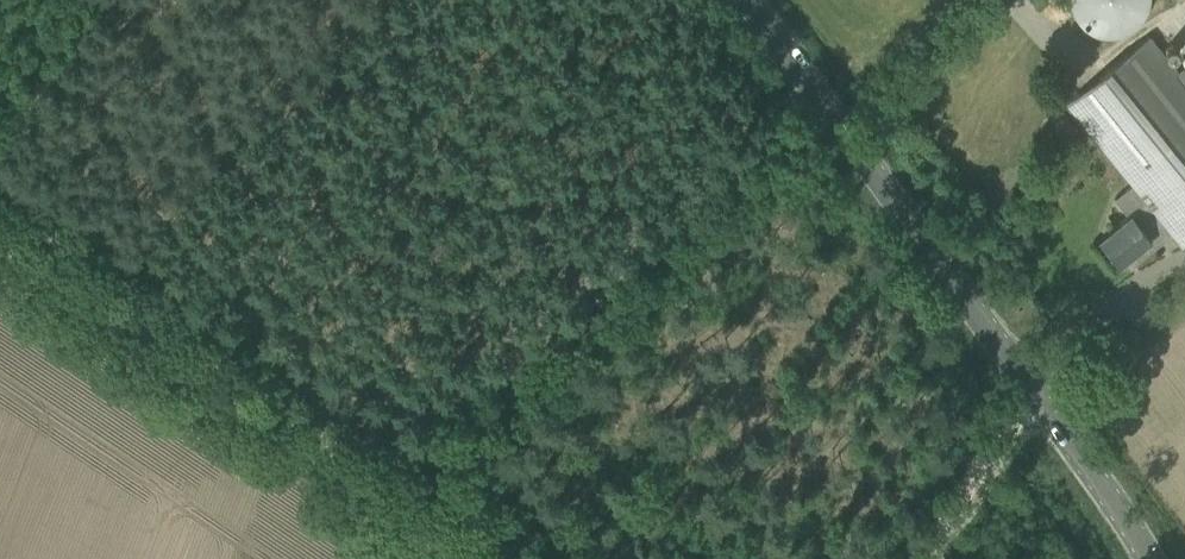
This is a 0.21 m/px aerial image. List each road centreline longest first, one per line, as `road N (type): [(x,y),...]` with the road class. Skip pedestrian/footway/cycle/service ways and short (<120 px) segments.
road 1 (secondary): [(1146,558),(745,0)]
road 2 (track): [(491,558),(0,230)]
road 3 (track): [(1033,392),(923,558)]

